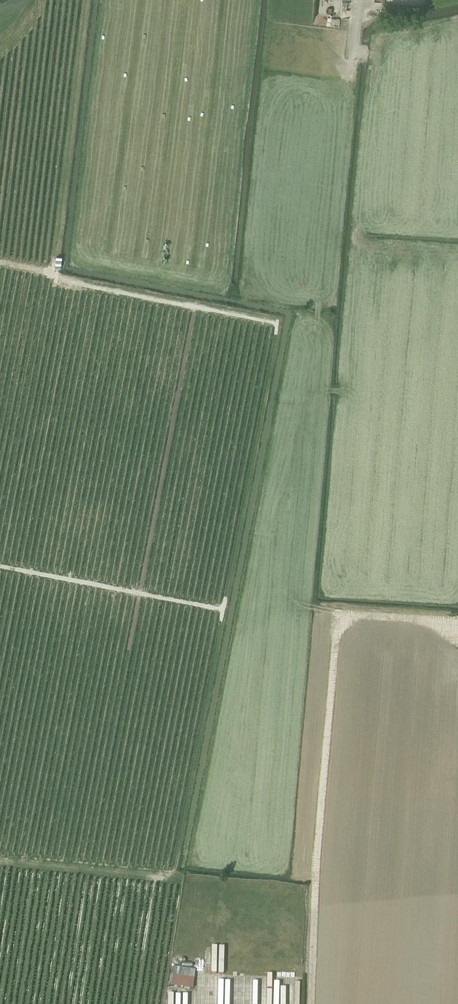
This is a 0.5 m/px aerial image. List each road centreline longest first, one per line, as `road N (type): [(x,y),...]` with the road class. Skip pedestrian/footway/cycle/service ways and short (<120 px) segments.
road 1 (track): [(311,1003),(336,614),(457,621)]

